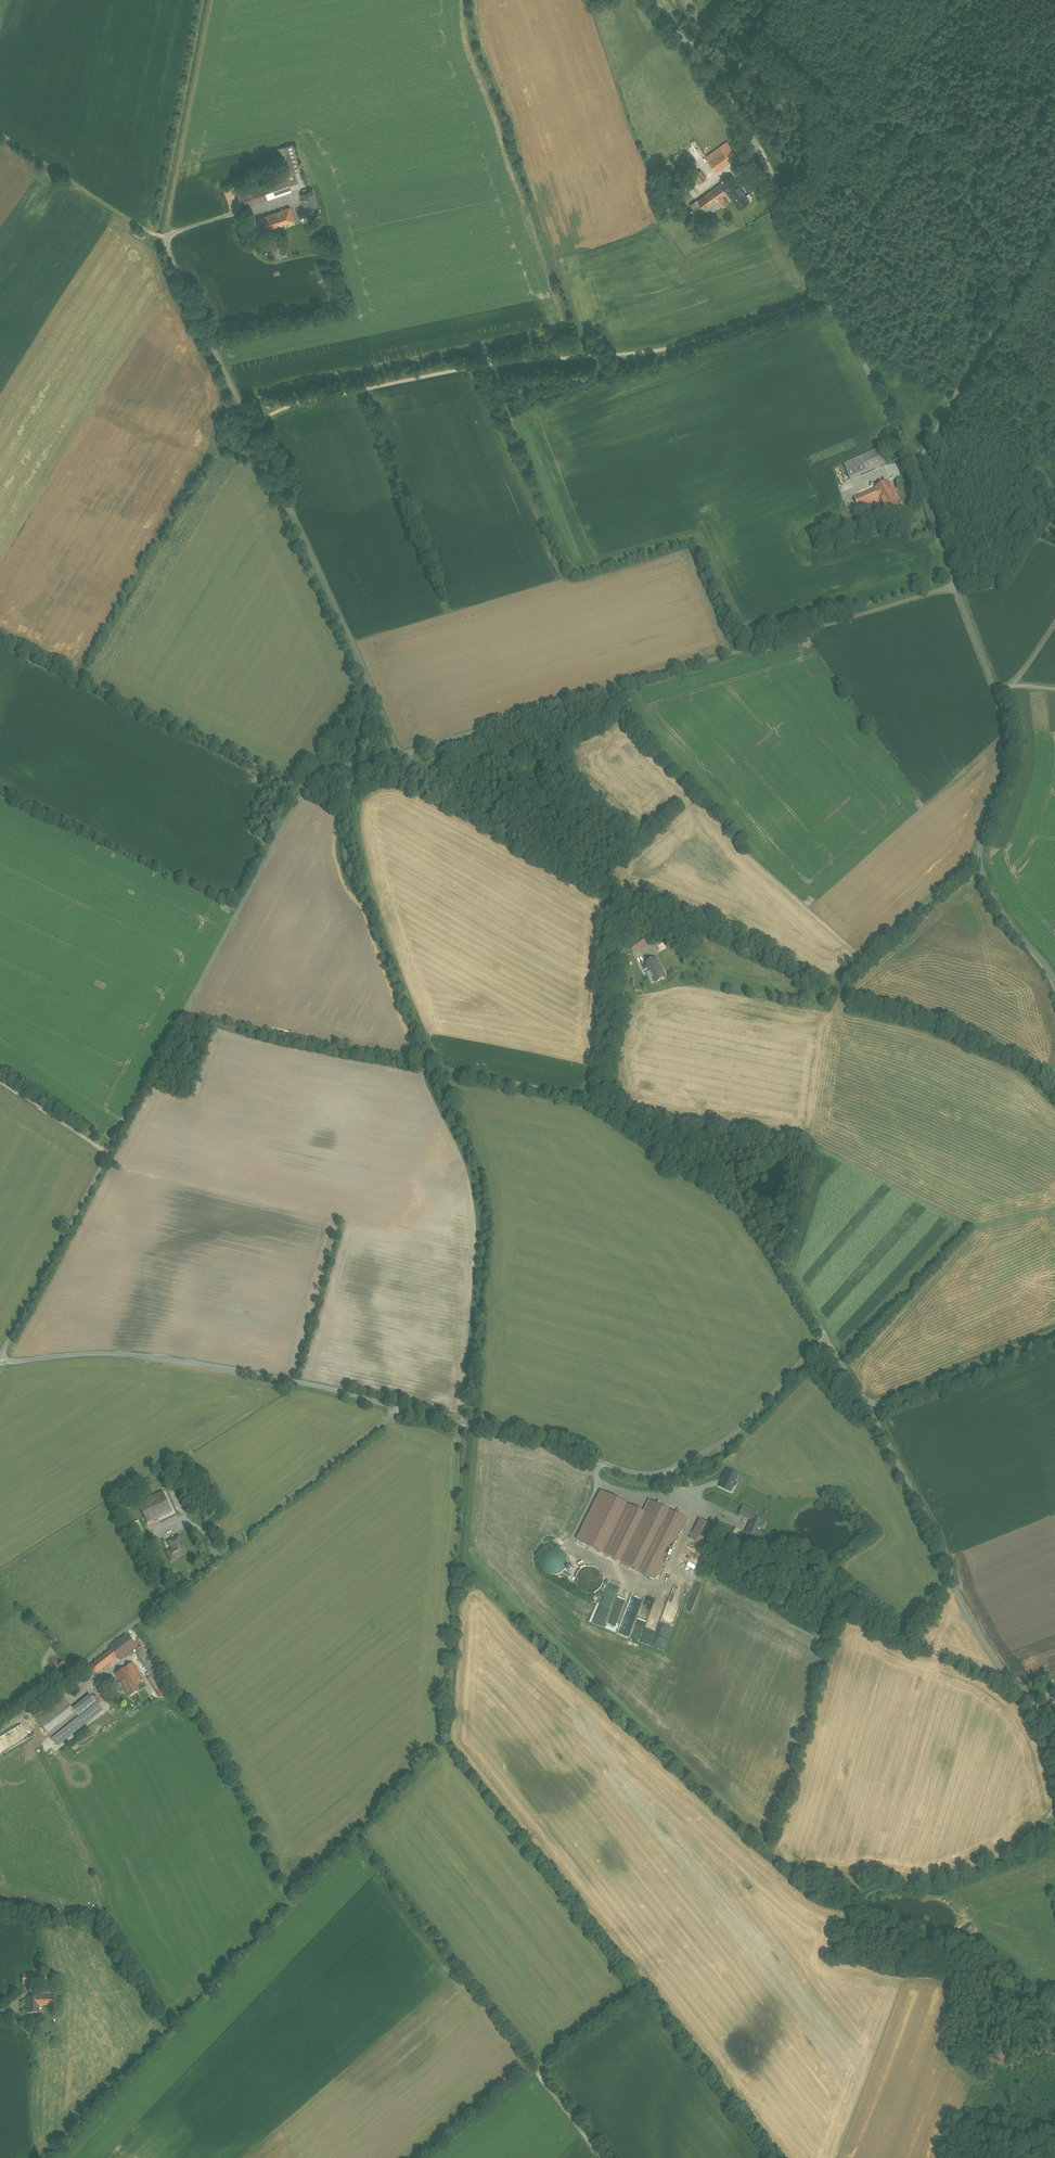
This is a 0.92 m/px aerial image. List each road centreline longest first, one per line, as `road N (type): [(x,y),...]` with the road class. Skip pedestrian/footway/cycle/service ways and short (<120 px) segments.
road 1 (track): [(180,1017),(596,1102),(731,1184),(827,1336)]
road 2 (unclassified): [(0,1356),(304,788),(331,769),(398,755)]
road 3 (unclassified): [(825,294),(647,352),(452,371),(322,397),(249,426)]
road 4 (unclassified): [(408,753),(955,586)]
road 5 (unclassified): [(871,1407),(827,1336),(737,1431),(665,1471),(626,1471),(400,1408)]
road 6 (track): [(400,1408),(0,1731)]
road 7 (unclassified): [(955,586),(1006,728),(1004,781),(980,866),(1054,984)]
road 8 (unclassified): [(871,1407),(954,1573),(957,1595),(1054,1770)]
road 9 (unclassified): [(0,1361),(142,1356),(400,1408)]
road 10 (unclassified): [(249,426),(398,755)]
road 11 (unclassified): [(825,294),(753,141),(652,0)]
road 12 (track): [(304,788),(0,641)]
road 13 (unclassified): [(955,586),(914,467),(825,294)]
road 14 (track): [(1054,205),(914,467)]
road 15 (unclassified): [(408,753),(635,908)]
road 16 (unclassified): [(249,426),(167,237)]
road 17 (unclassified): [(1054,1331),(871,1407)]
road 18 (track): [(167,237),(0,136)]
road 19 (track): [(105,1156),(0,1083)]

